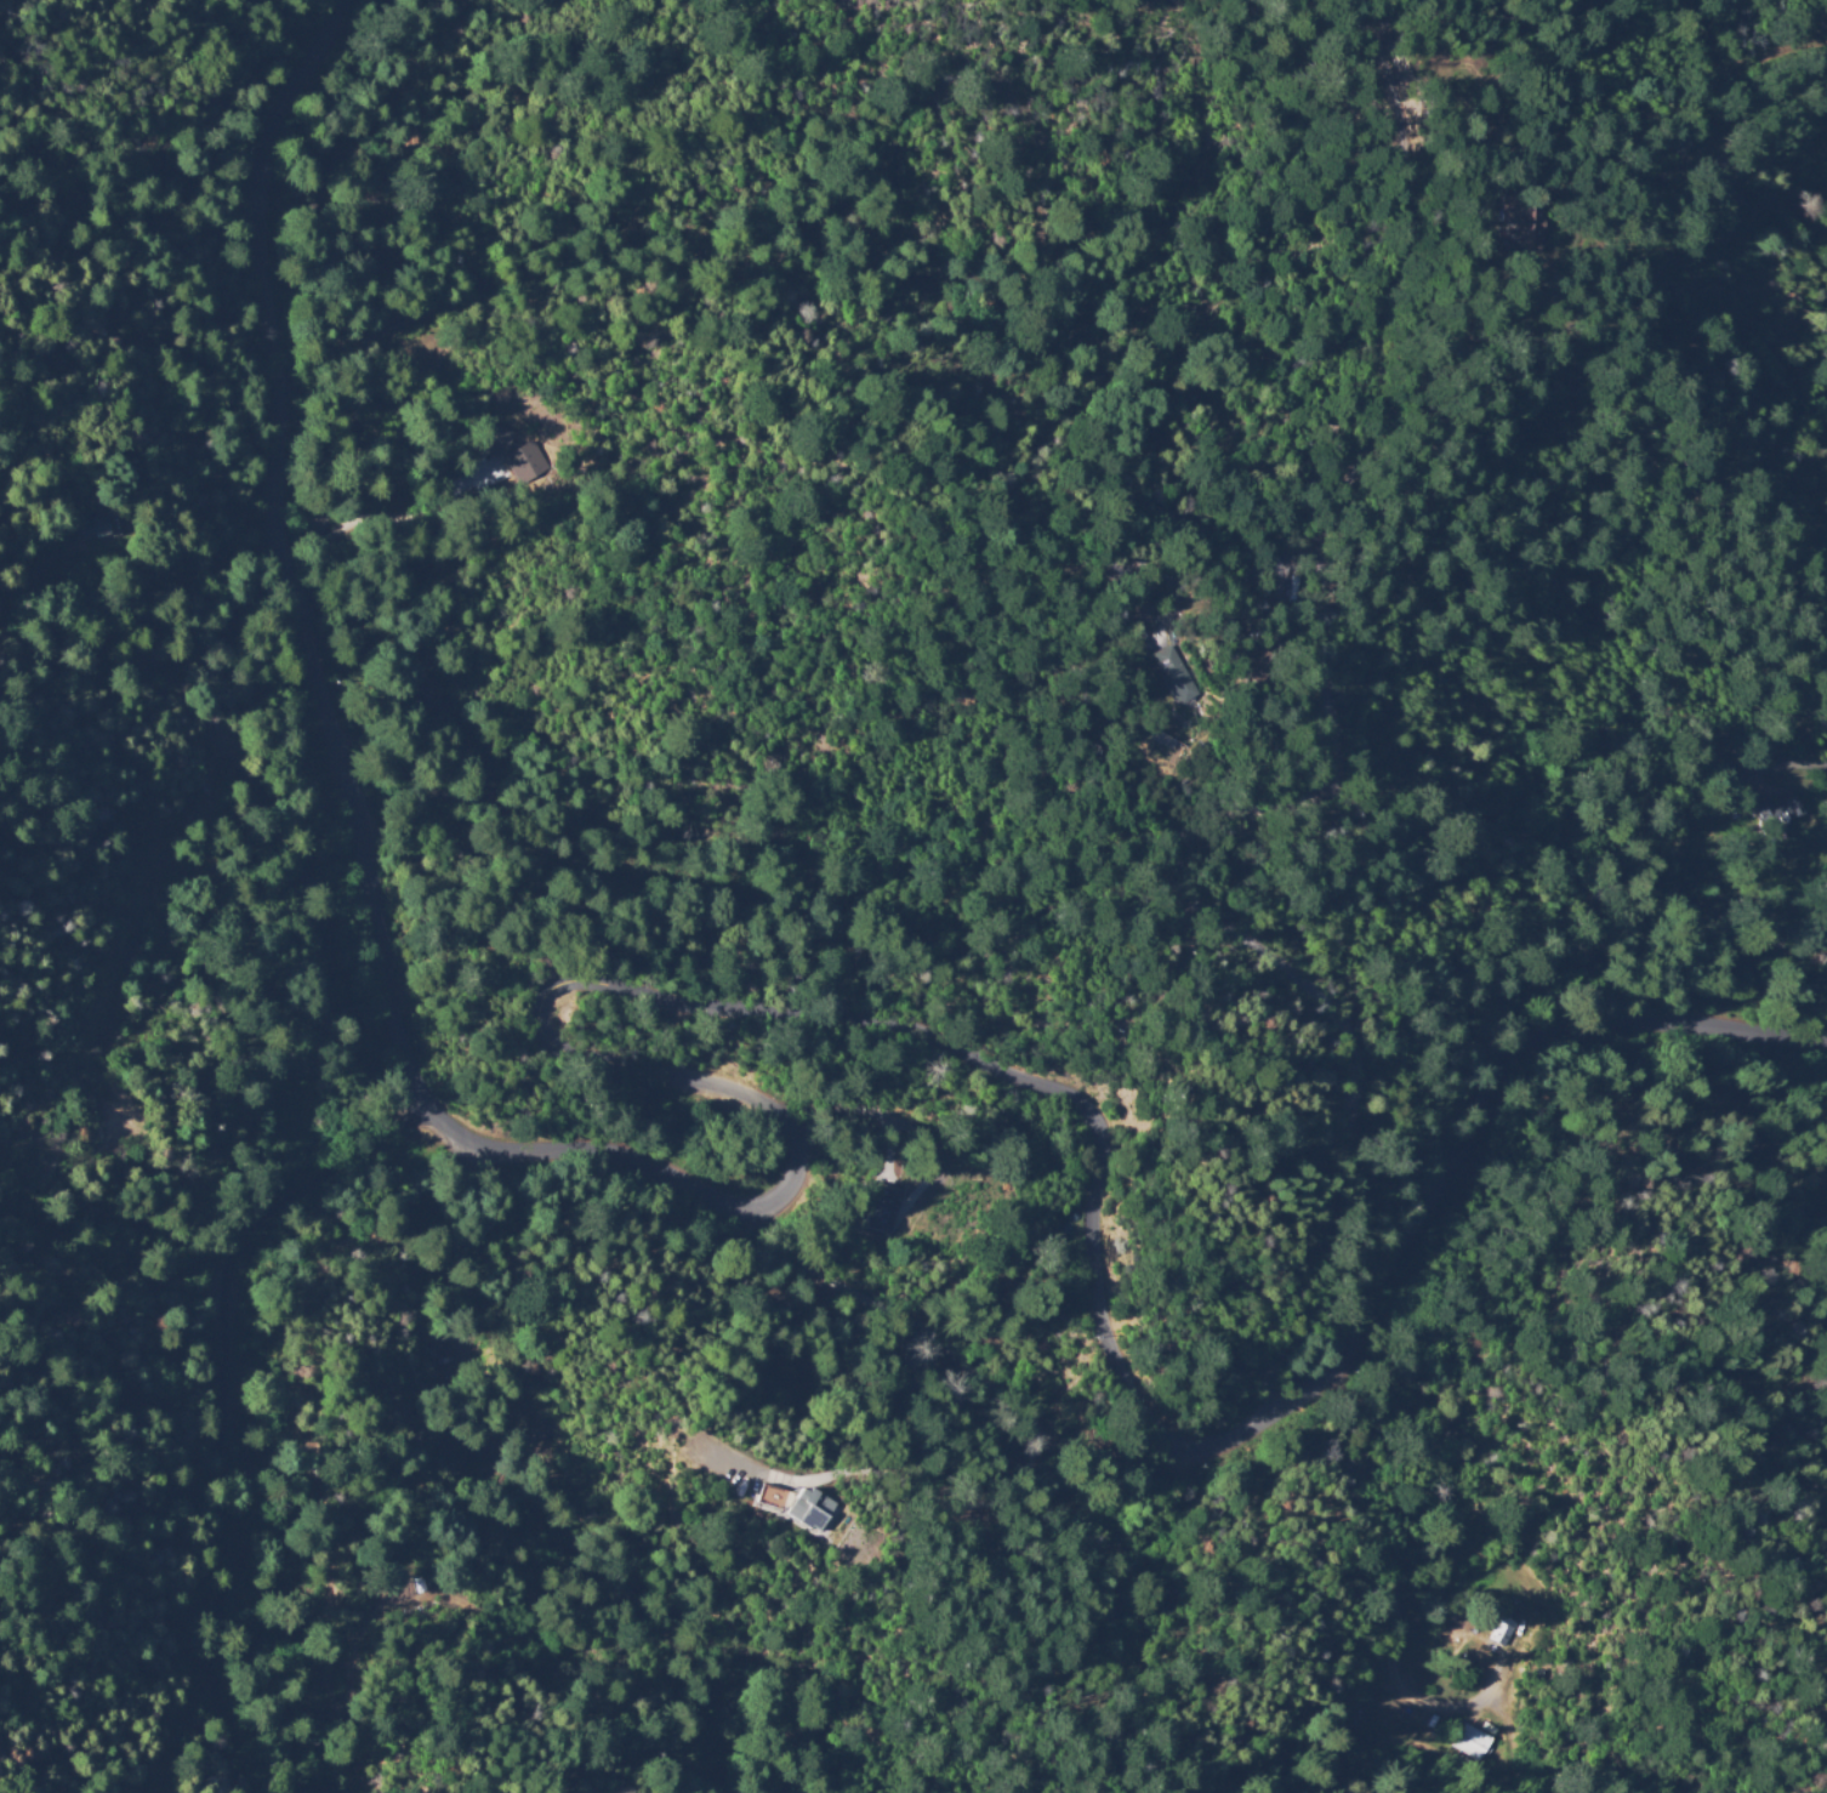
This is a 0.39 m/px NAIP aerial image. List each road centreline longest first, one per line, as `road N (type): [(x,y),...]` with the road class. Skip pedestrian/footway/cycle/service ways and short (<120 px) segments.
road 1 (tertiary): [(1826,1037),(1697,1021),(1605,1035),(1529,1069),(1356,1355),(1299,1400),(1213,1438),(1183,1434),(1159,1413),(1109,1333),(1092,1241),(1091,1127),(1063,1097),(929,1036),(870,1017),(797,1008),(702,1007),(598,991),(569,1002),(564,1021),(575,1040),(727,1085),(773,1110),(786,1126),(792,1156),(785,1177),(759,1194),(696,1189),(608,1152),(482,1143),(445,1121),(402,1037),(368,841),(302,586),(288,495),(291,369),(277,266),(277,193),(311,84),(355,0)]

